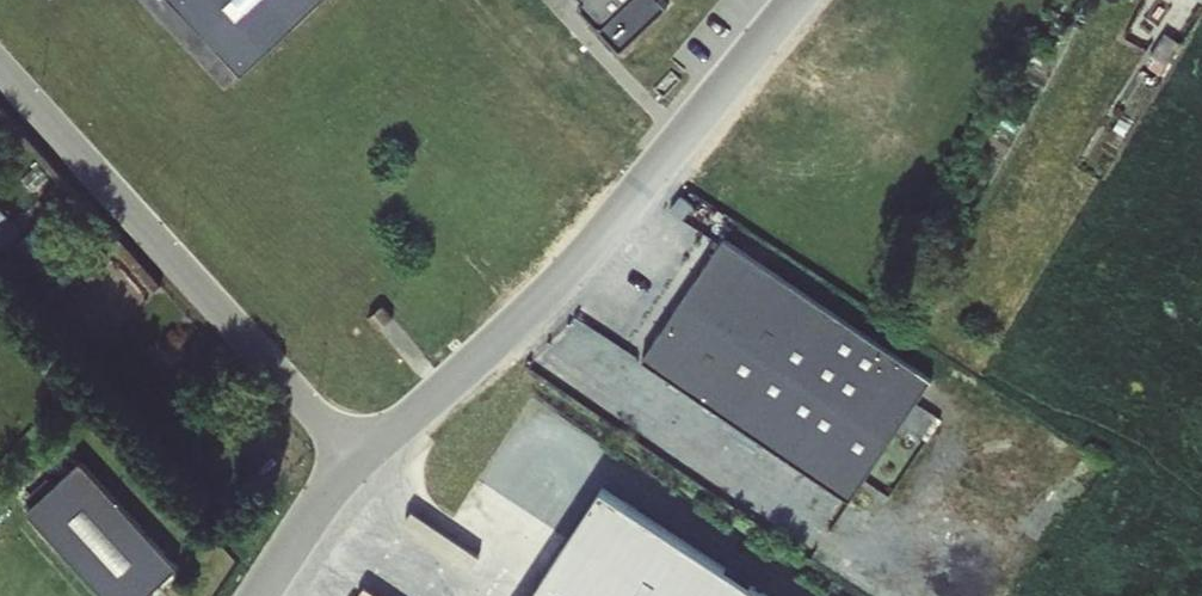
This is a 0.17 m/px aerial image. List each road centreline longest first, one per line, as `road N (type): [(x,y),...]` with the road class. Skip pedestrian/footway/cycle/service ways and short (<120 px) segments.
road 1 (tertiary): [(357,457),(428,406),(570,280),(795,0)]
road 2 (tertiary): [(357,457),(0,65)]
road 3 (tertiary): [(265,595),(357,457)]

